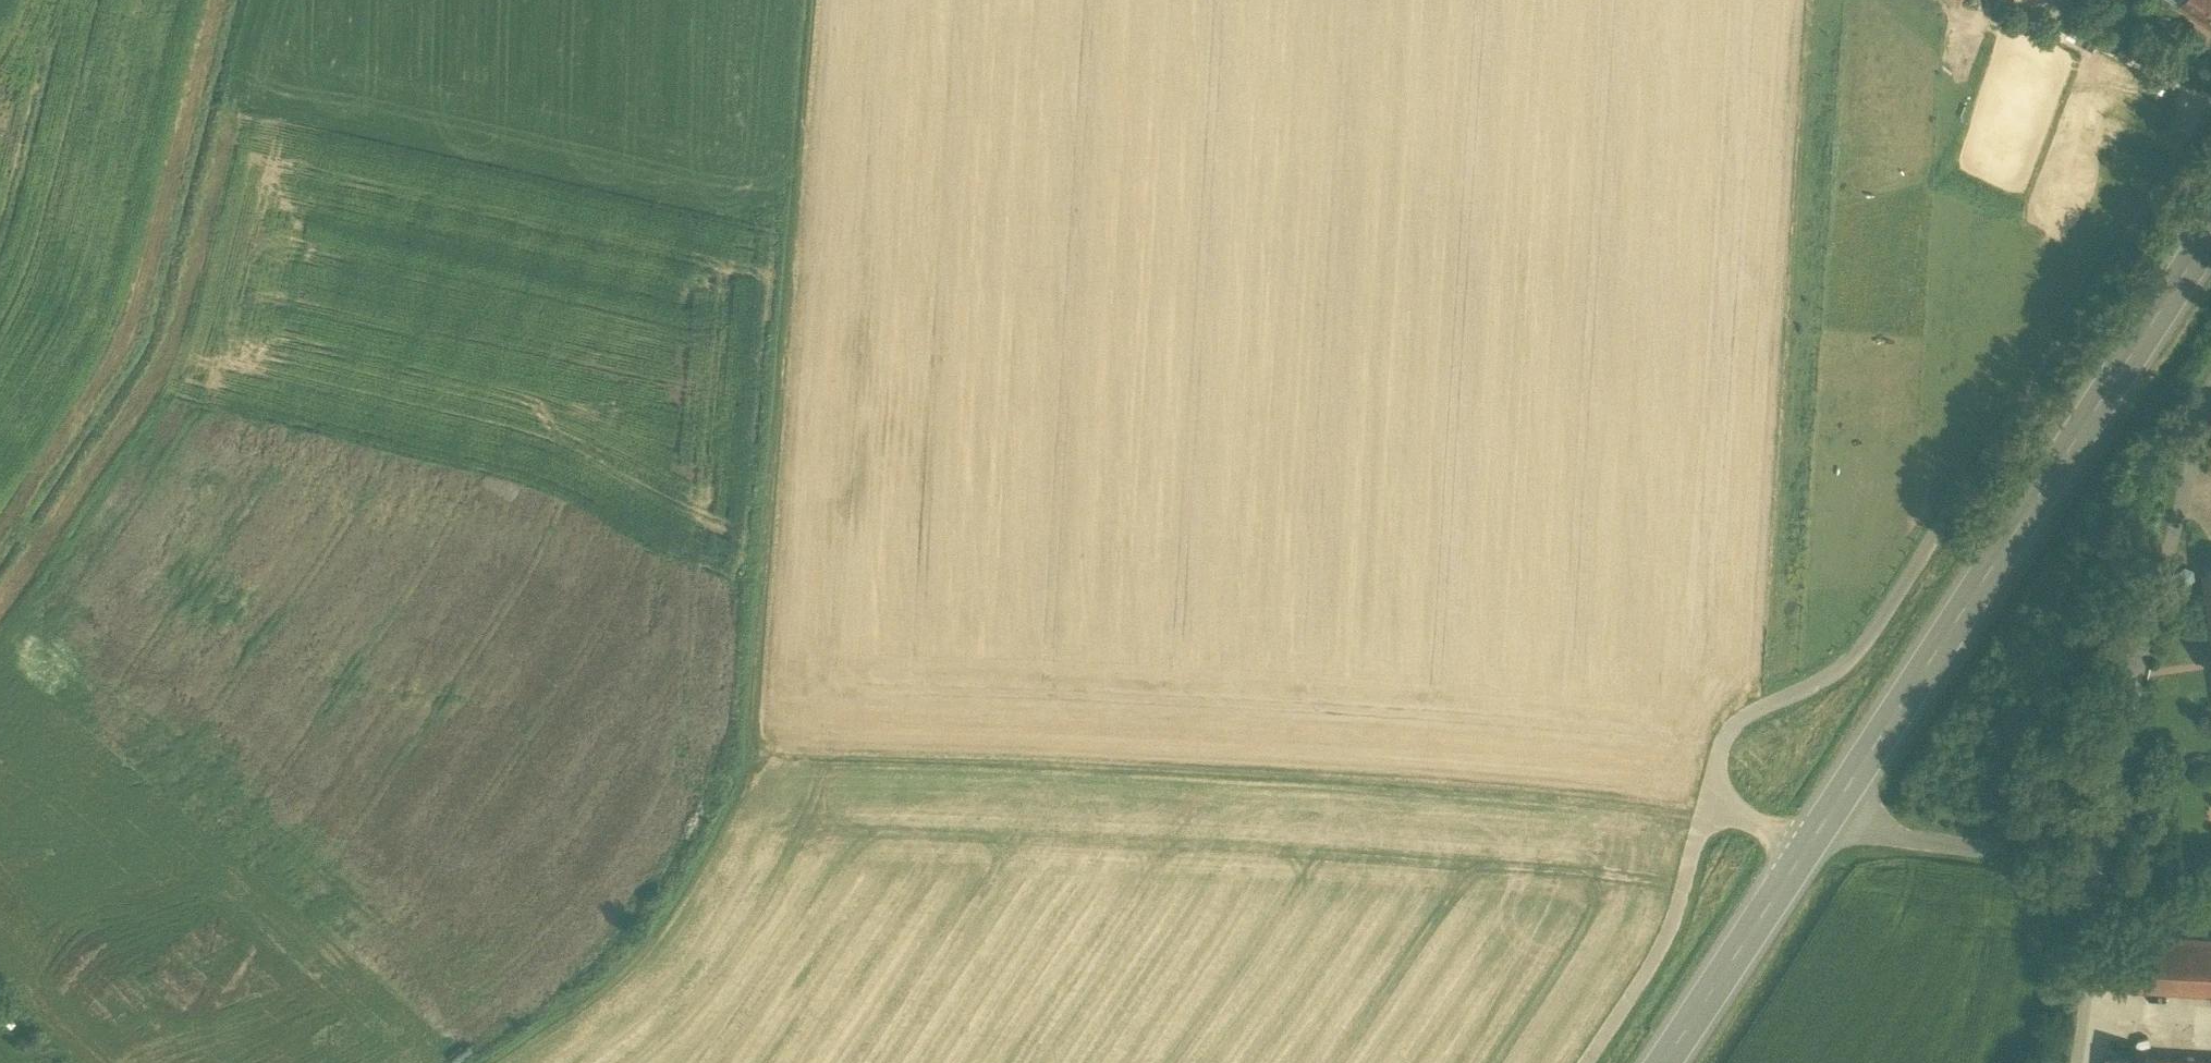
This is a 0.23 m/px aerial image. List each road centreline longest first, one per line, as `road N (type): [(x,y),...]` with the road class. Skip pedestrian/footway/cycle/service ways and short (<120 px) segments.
road 1 (unclassified): [(1711,802),(1738,725),(1842,665),(1896,603),(2210,118)]
road 2 (secondary): [(2210,236),(1821,831)]
road 3 (unclassified): [(1821,831),(2041,862),(2086,886),(2103,918),(2078,1062)]
road 4 (unclassified): [(1592,1062),(1661,961),(1711,802)]
road 5 (secondary): [(1821,831),(1667,1062)]

